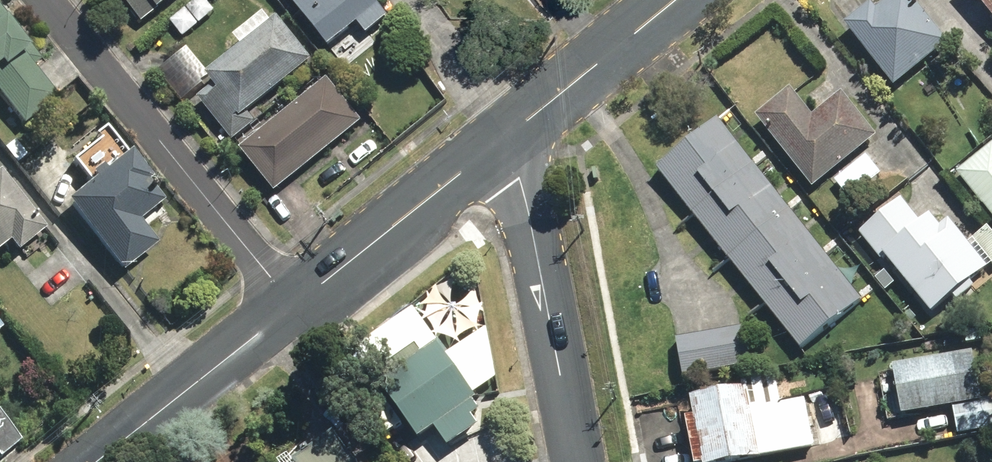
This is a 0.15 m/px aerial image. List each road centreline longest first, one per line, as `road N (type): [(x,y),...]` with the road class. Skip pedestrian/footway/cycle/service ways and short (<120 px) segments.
road 1 (residential): [(49,0),(299,305)]
road 2 (residential): [(579,461),(512,133)]
road 3 (tertiary): [(512,133),(299,305)]
road 4 (tertiary): [(299,305),(100,461)]
road 5 (tertiary): [(676,0),(512,133)]

